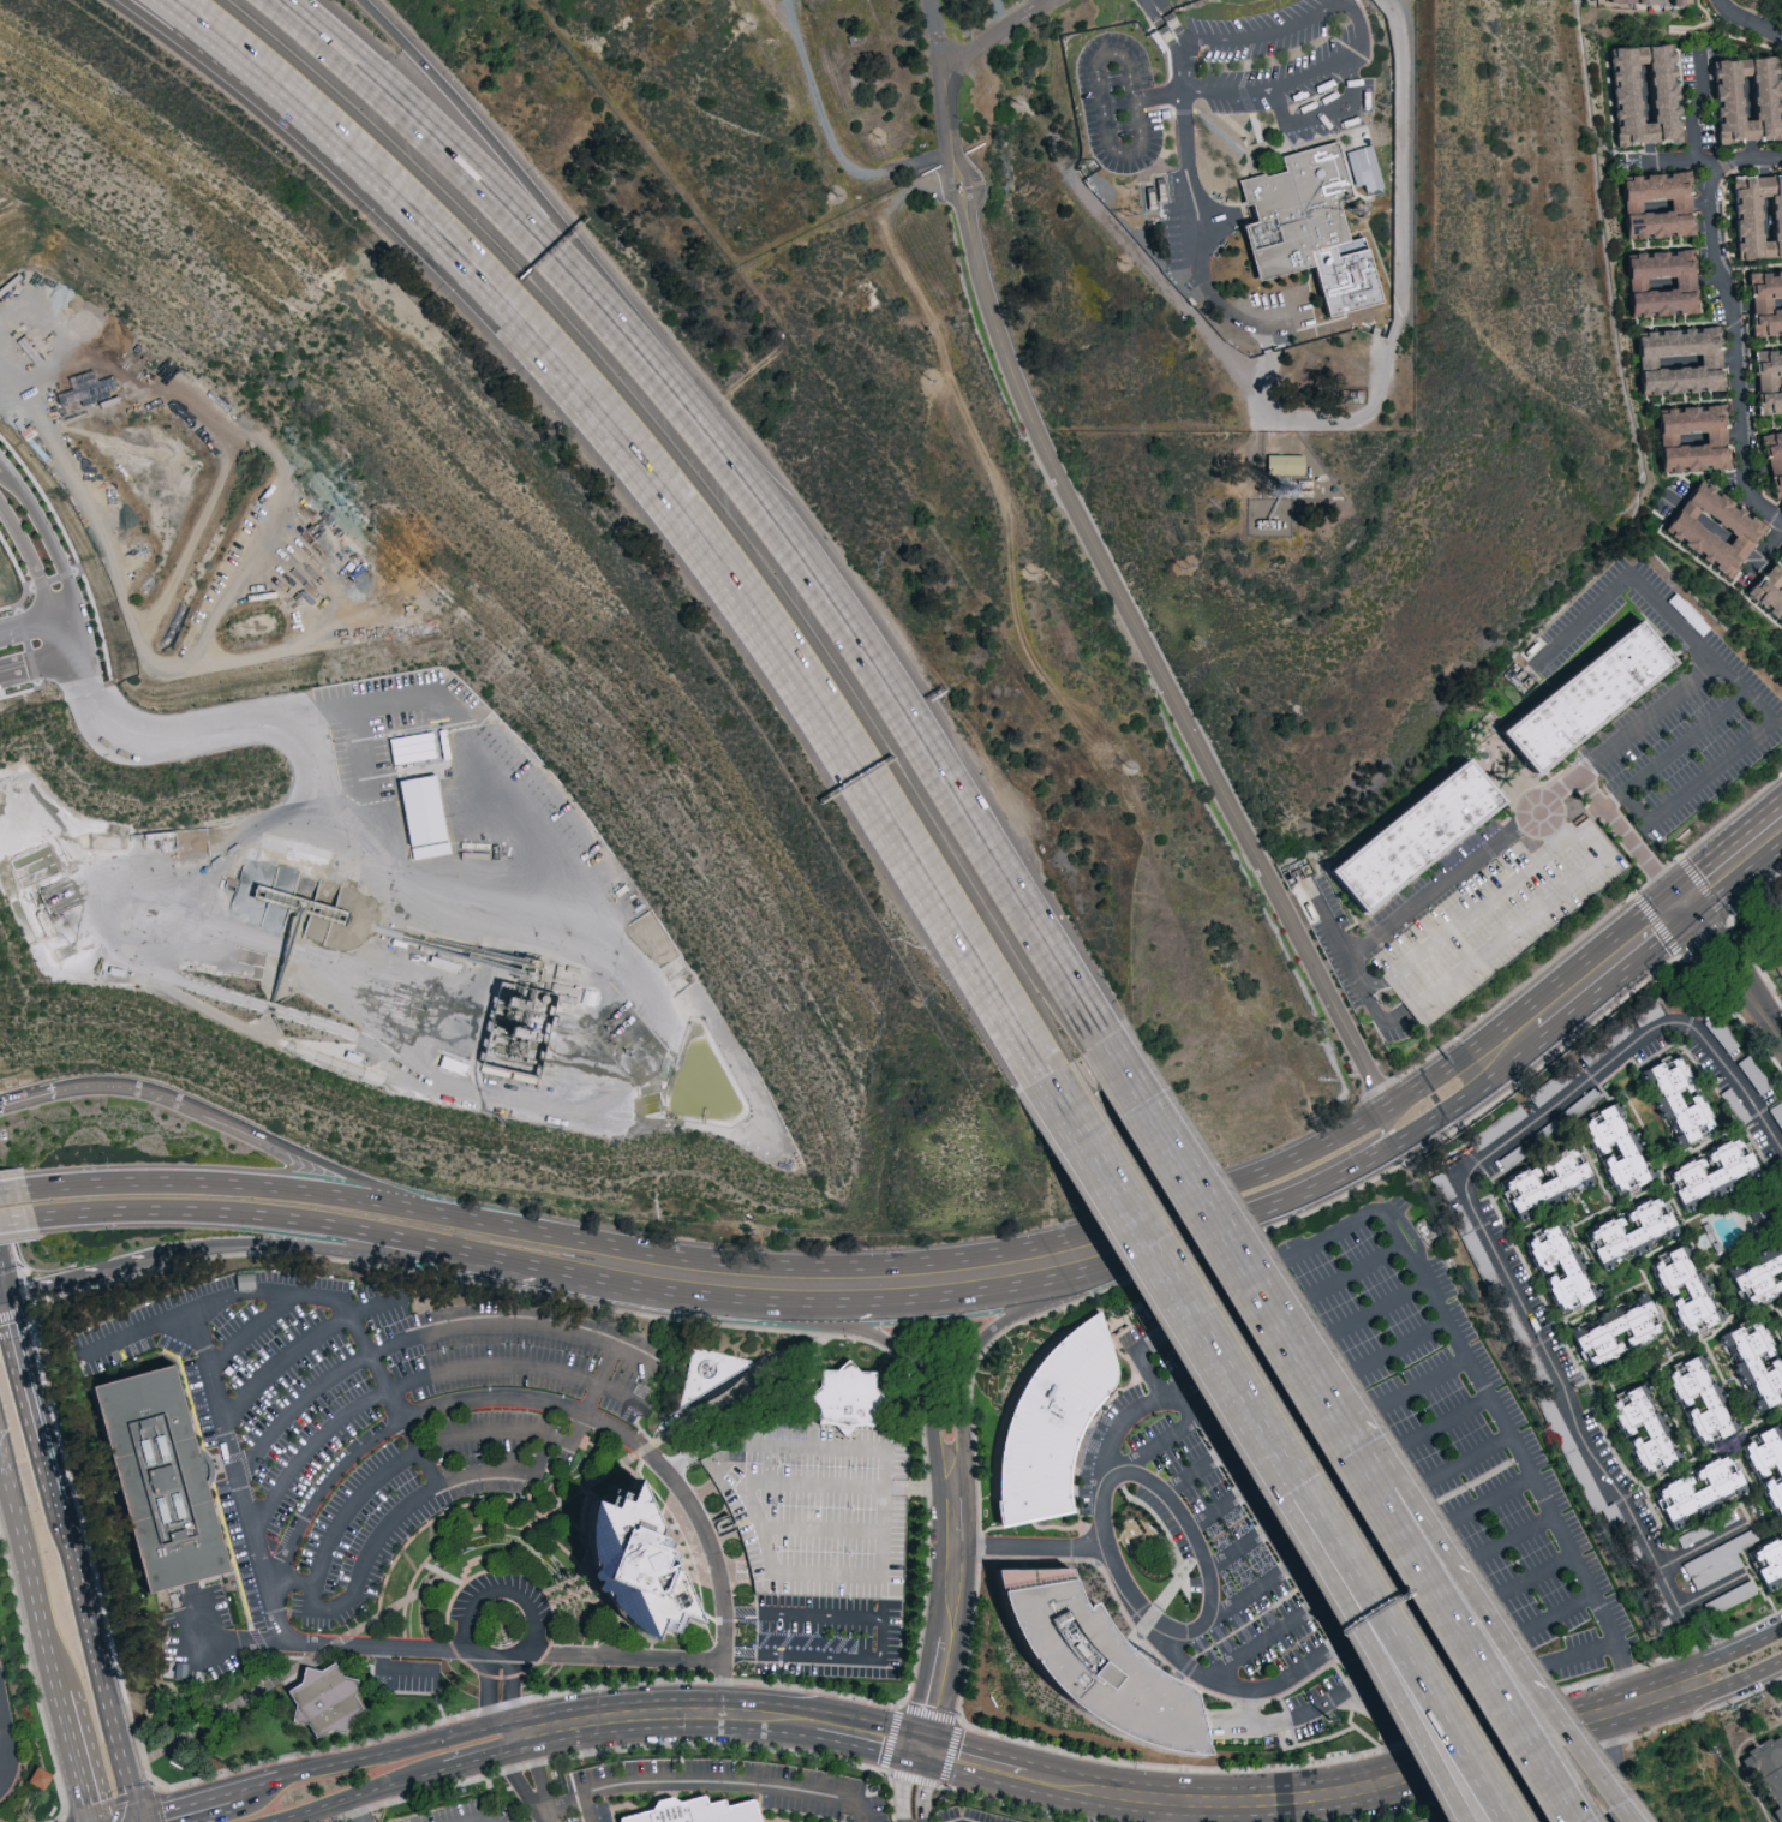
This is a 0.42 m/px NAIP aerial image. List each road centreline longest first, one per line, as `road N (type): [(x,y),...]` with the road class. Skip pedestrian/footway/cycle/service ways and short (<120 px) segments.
road 1 (motorway): [(327,127),(415,208),(630,446),(829,717),(1041,1057)]
road 2 (secondary): [(922,1763),(1054,1799),(1168,1818),(1314,1814),(1425,1791),(1610,1732),(1781,1662)]
road 3 (secondary): [(1781,1631),(1602,1705),(1308,1787),(1222,1793),(1138,1786),(1029,1763)]
road 4 (motorway): [(1099,1021),(732,449)]
road 5 (secondary): [(929,1736),(758,1702),(606,1704),(515,1720),(281,1785)]
road 6 (motorway): [(732,449),(491,187),(276,0)]
road 7 (trunk): [(604,1264),(558,1238),(231,1184),(22,1184)]
road 8 (motorway): [(732,449),(556,211),(363,0)]
road 9 (motorway): [(1580,1821),(1310,1363)]
road 10 (trunk): [(29,1215),(268,1217),(490,1260)]
road 11 (residential): [(1781,158),(1726,161),(1702,172),(1730,305),(1746,507),(1781,528)]
road 12 (motorway): [(1041,1057),(1280,1441)]
road 13 (motorway): [(1280,1441),(1517,1821)]
road 14 (motorway): [(1280,1441),(1473,1821)]
road 15 (motorway): [(1310,1363),(1099,1021)]
road 16 (trunk): [(719,1280),(897,1285),(1096,1251)]
road 17 (trunk): [(719,1280),(893,1346),(923,1388),(955,1505)]
road 18 (trunk): [(155,1265),(269,1249),(490,1260)]
road 19 (motorway): [(1543,1690),(1356,1427)]
road 20 (trunk): [(955,1505),(969,1356),(1096,1251)]
road 21 (secondary): [(520,1749),(684,1727),(818,1738)]
road 22 (secondary): [(137,1821),(62,1533)]
road 23 (secondary): [(0,1437),(64,1693)]
road 24 (trunk): [(429,1214),(187,1109)]
road 25 (residential): [(922,1763),(952,1625),(955,1505)]
road 26 (trunk): [(1387,1109),(1198,1202),(1168,1230)]
road 27 (trunk): [(1490,1061),(1681,906)]
road 28 (motorway): [(124,0),(327,127)]
road 29 (motorway): [(172,0),(327,127)]
road 30 (residential): [(85,646),(65,572),(5,467)]
road 31 (trunk): [(1347,1173),(1435,1124),(1475,1089),(1490,1061)]
road 32 (residential): [(1681,906),(1781,1053)]
road 33 (secondary): [(283,1821),(443,1769)]
road 34 (motorway): [(1637,1821),(1543,1690)]
road 35 (trunk): [(4,1304),(155,1265)]
road 36 (trunk): [(1781,796),(1688,877),(1681,906)]
road 37 (secondary): [(37,1436),(4,1304)]
road 38 (trunk): [(187,1109),(134,1089),(55,1091)]
road 39 (secondary): [(64,1693),(95,1821)]
road 40 (trunk): [(1232,1226),(1347,1173)]
road 41 (residential): [(0,502),(31,556),(50,616)]
road 42 (residential): [(1706,171),(1694,155),(1700,54)]

